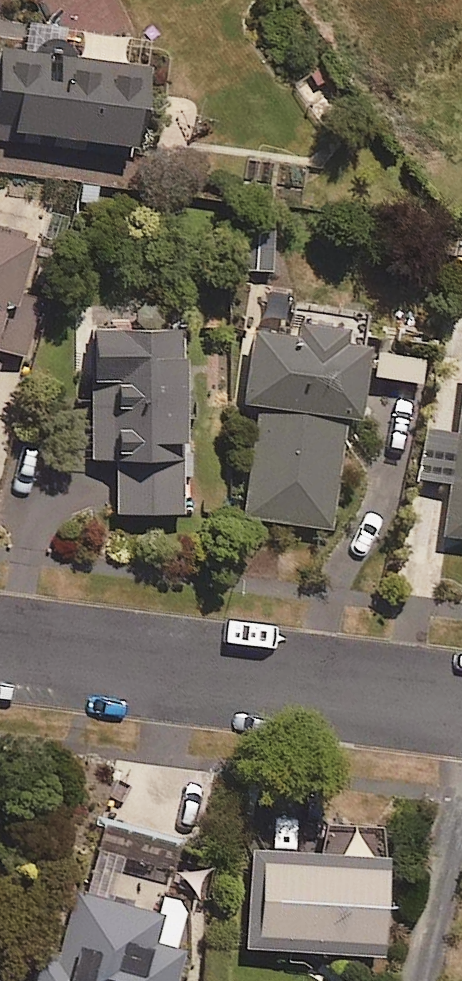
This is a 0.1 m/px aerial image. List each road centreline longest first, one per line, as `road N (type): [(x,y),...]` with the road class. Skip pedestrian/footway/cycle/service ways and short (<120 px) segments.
road 1 (residential): [(0,651),(461,710)]

